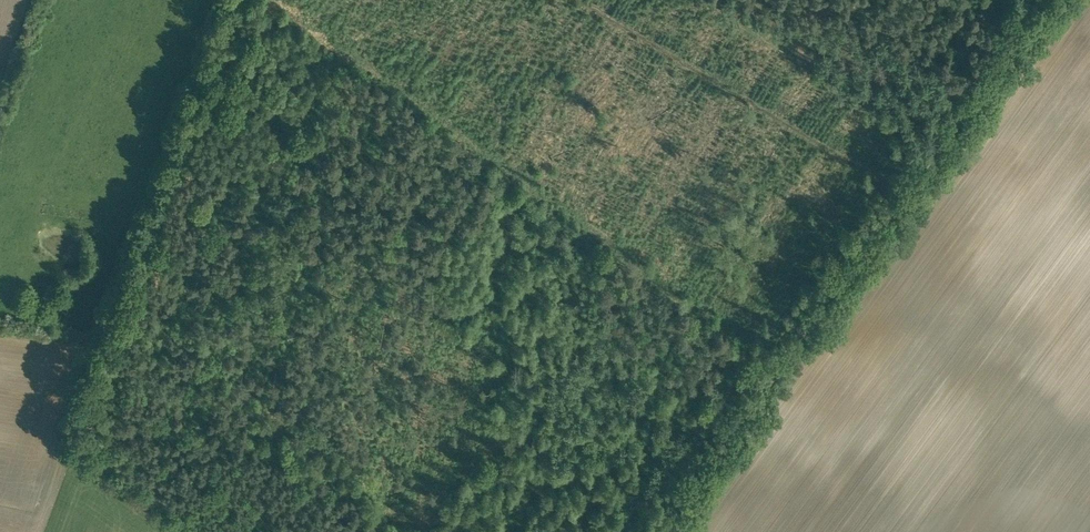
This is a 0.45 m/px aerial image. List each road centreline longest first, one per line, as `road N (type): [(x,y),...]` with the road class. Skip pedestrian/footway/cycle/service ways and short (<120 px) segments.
road 1 (unclassified): [(661,531),(1062,0)]

